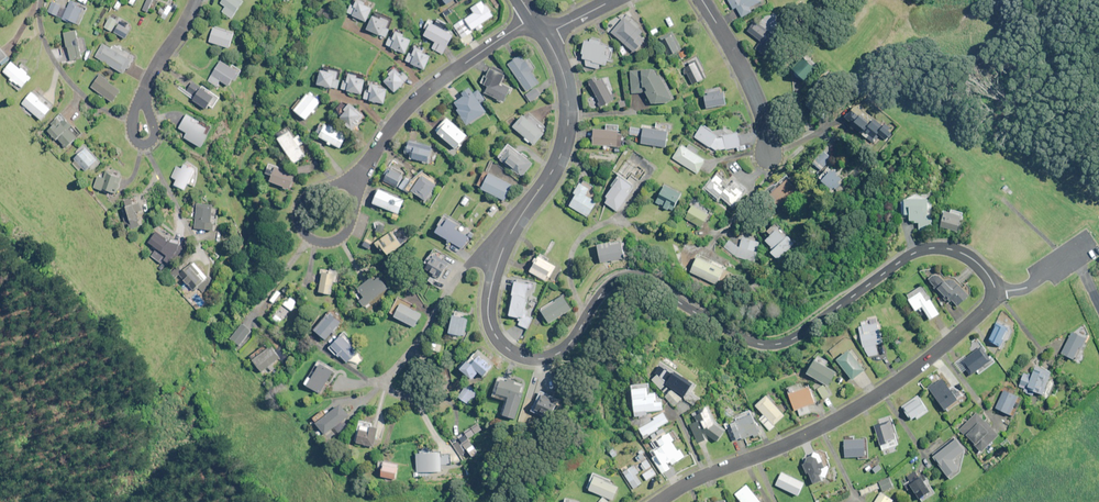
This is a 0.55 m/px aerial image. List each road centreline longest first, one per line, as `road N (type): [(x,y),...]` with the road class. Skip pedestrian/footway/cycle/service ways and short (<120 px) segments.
road 1 (residential): [(545,36),(566,87),(568,124),(554,168),(494,272),(487,313),(510,351),(554,355),(605,290),(630,277),(769,345),(795,338),(920,251),(972,259),(998,295),(869,401),(659,501)]
road 2 (residential): [(533,17),(423,95),(356,179)]
road 3 (residential): [(701,0),(750,83),(769,159)]

